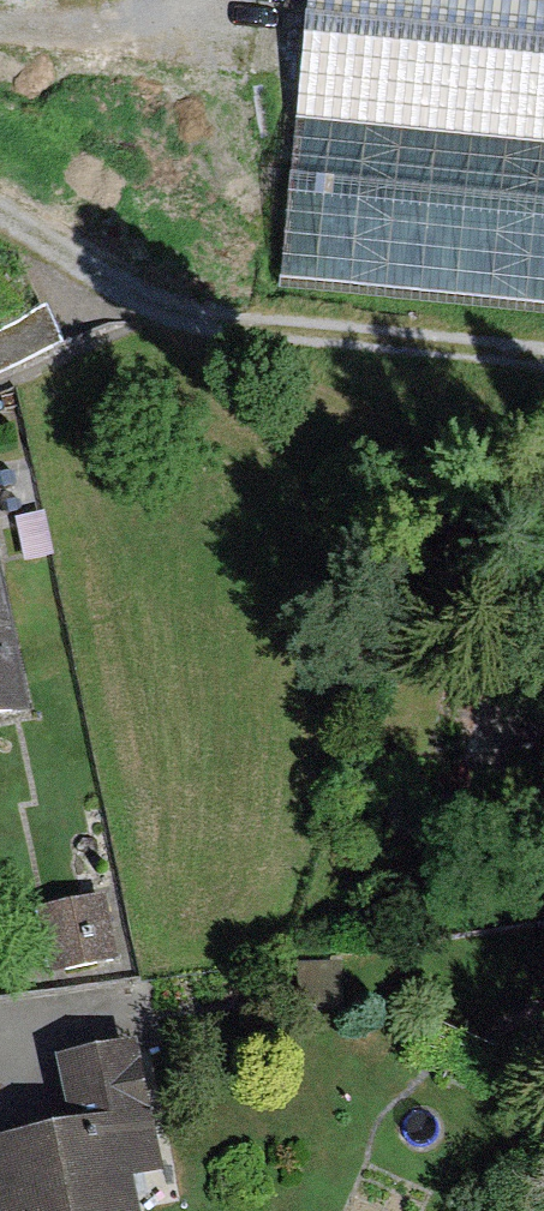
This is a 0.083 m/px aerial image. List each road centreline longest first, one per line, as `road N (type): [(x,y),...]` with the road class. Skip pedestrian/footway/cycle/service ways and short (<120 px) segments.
road 1 (track): [(543,353),(172,312)]
road 2 (track): [(172,312),(455,482)]
road 3 (track): [(0,209),(172,312)]
road 4 (track): [(455,482),(487,585),(499,675)]

